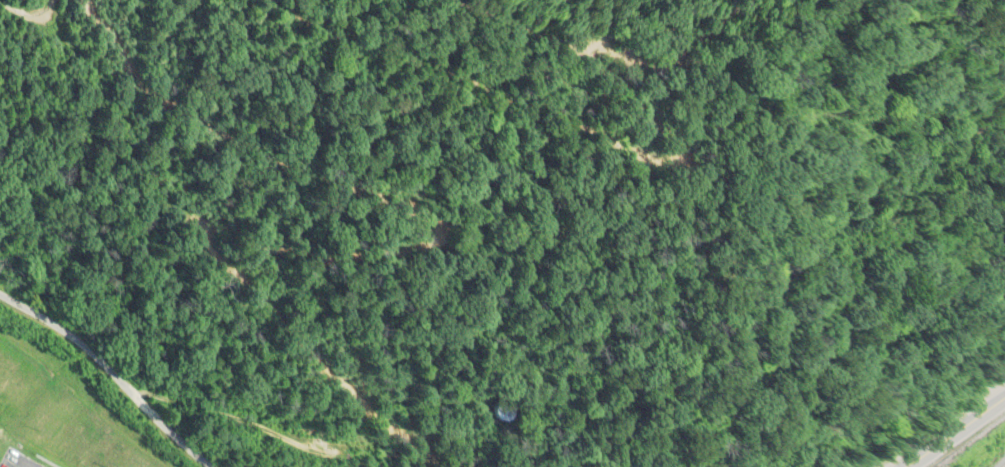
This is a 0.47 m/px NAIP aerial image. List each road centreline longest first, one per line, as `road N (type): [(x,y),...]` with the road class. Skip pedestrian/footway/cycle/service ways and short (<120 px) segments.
road 1 (secondary): [(908,466),(1004,395)]

